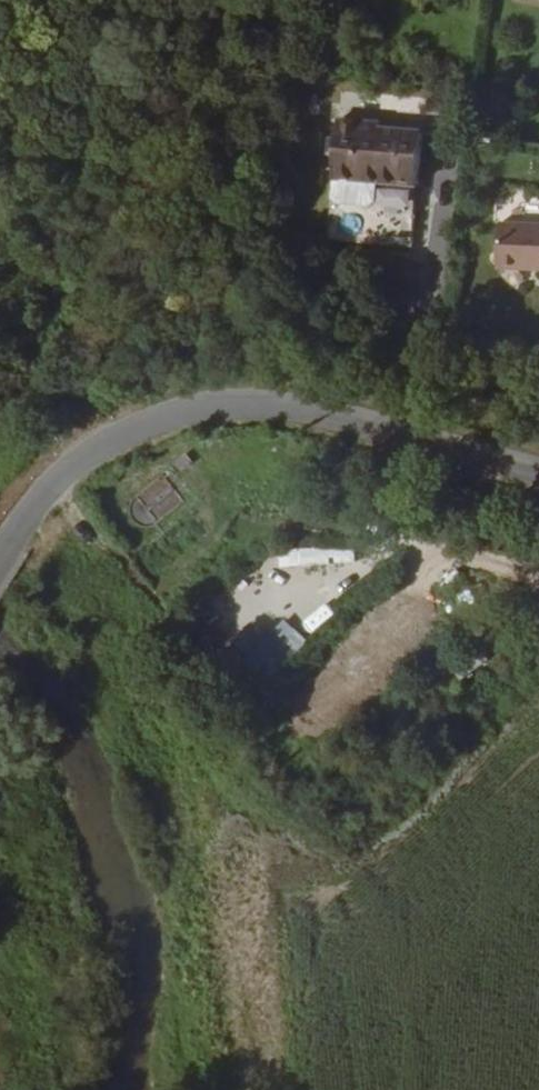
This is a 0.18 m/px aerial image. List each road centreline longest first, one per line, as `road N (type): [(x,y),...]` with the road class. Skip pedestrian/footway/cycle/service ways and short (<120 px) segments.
road 1 (tertiary): [(538,472),(310,412),(193,408),(101,446),(50,489),(0,560)]
road 2 (unclassified): [(538,572),(440,546),(394,543),(361,566),(270,597)]

